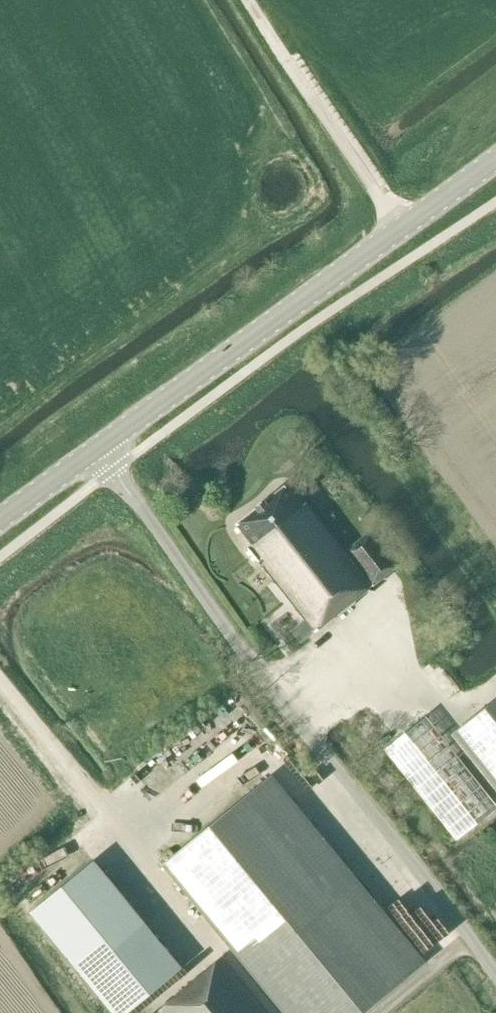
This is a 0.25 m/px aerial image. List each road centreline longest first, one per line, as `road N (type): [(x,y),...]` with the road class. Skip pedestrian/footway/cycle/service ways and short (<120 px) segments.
road 1 (unclassified): [(495,975),(96,456)]
road 2 (primary): [(96,456),(495,168)]
road 3 (track): [(402,236),(251,0)]

